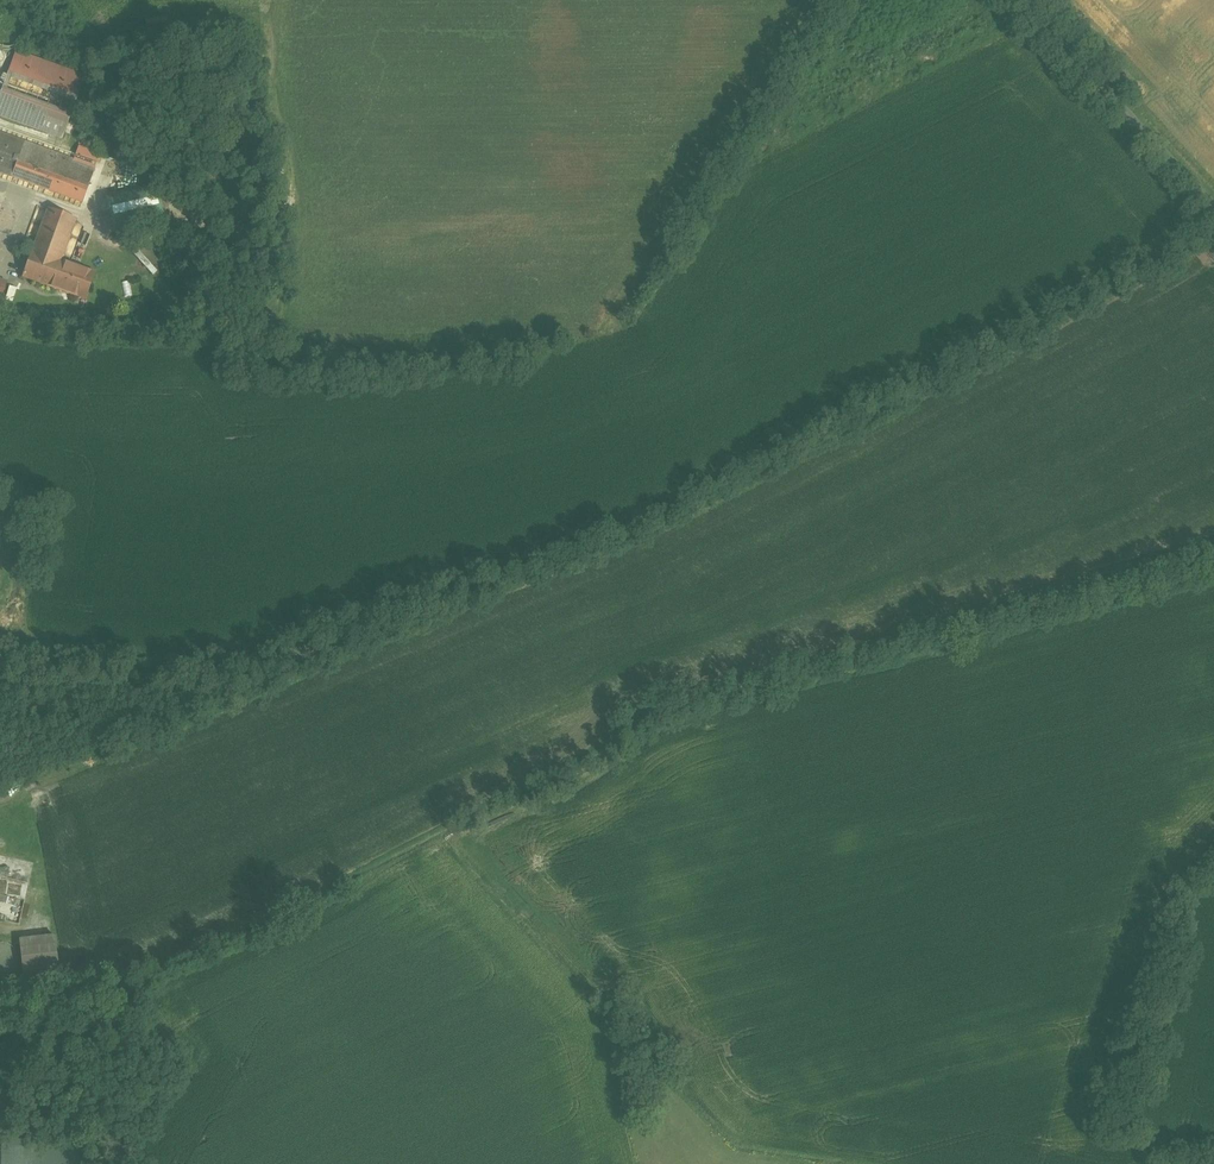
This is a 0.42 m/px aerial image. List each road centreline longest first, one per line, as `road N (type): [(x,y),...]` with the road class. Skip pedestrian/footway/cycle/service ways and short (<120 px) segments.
road 1 (residential): [(1018,0),(1213,209)]

